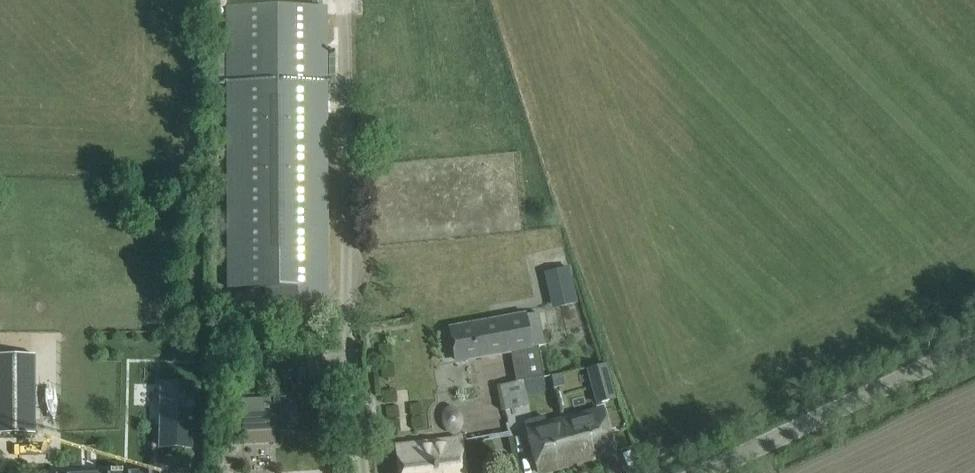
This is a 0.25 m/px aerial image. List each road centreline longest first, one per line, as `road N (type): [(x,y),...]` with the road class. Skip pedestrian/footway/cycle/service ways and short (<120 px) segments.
road 1 (unclassified): [(702,472),(974,343)]

